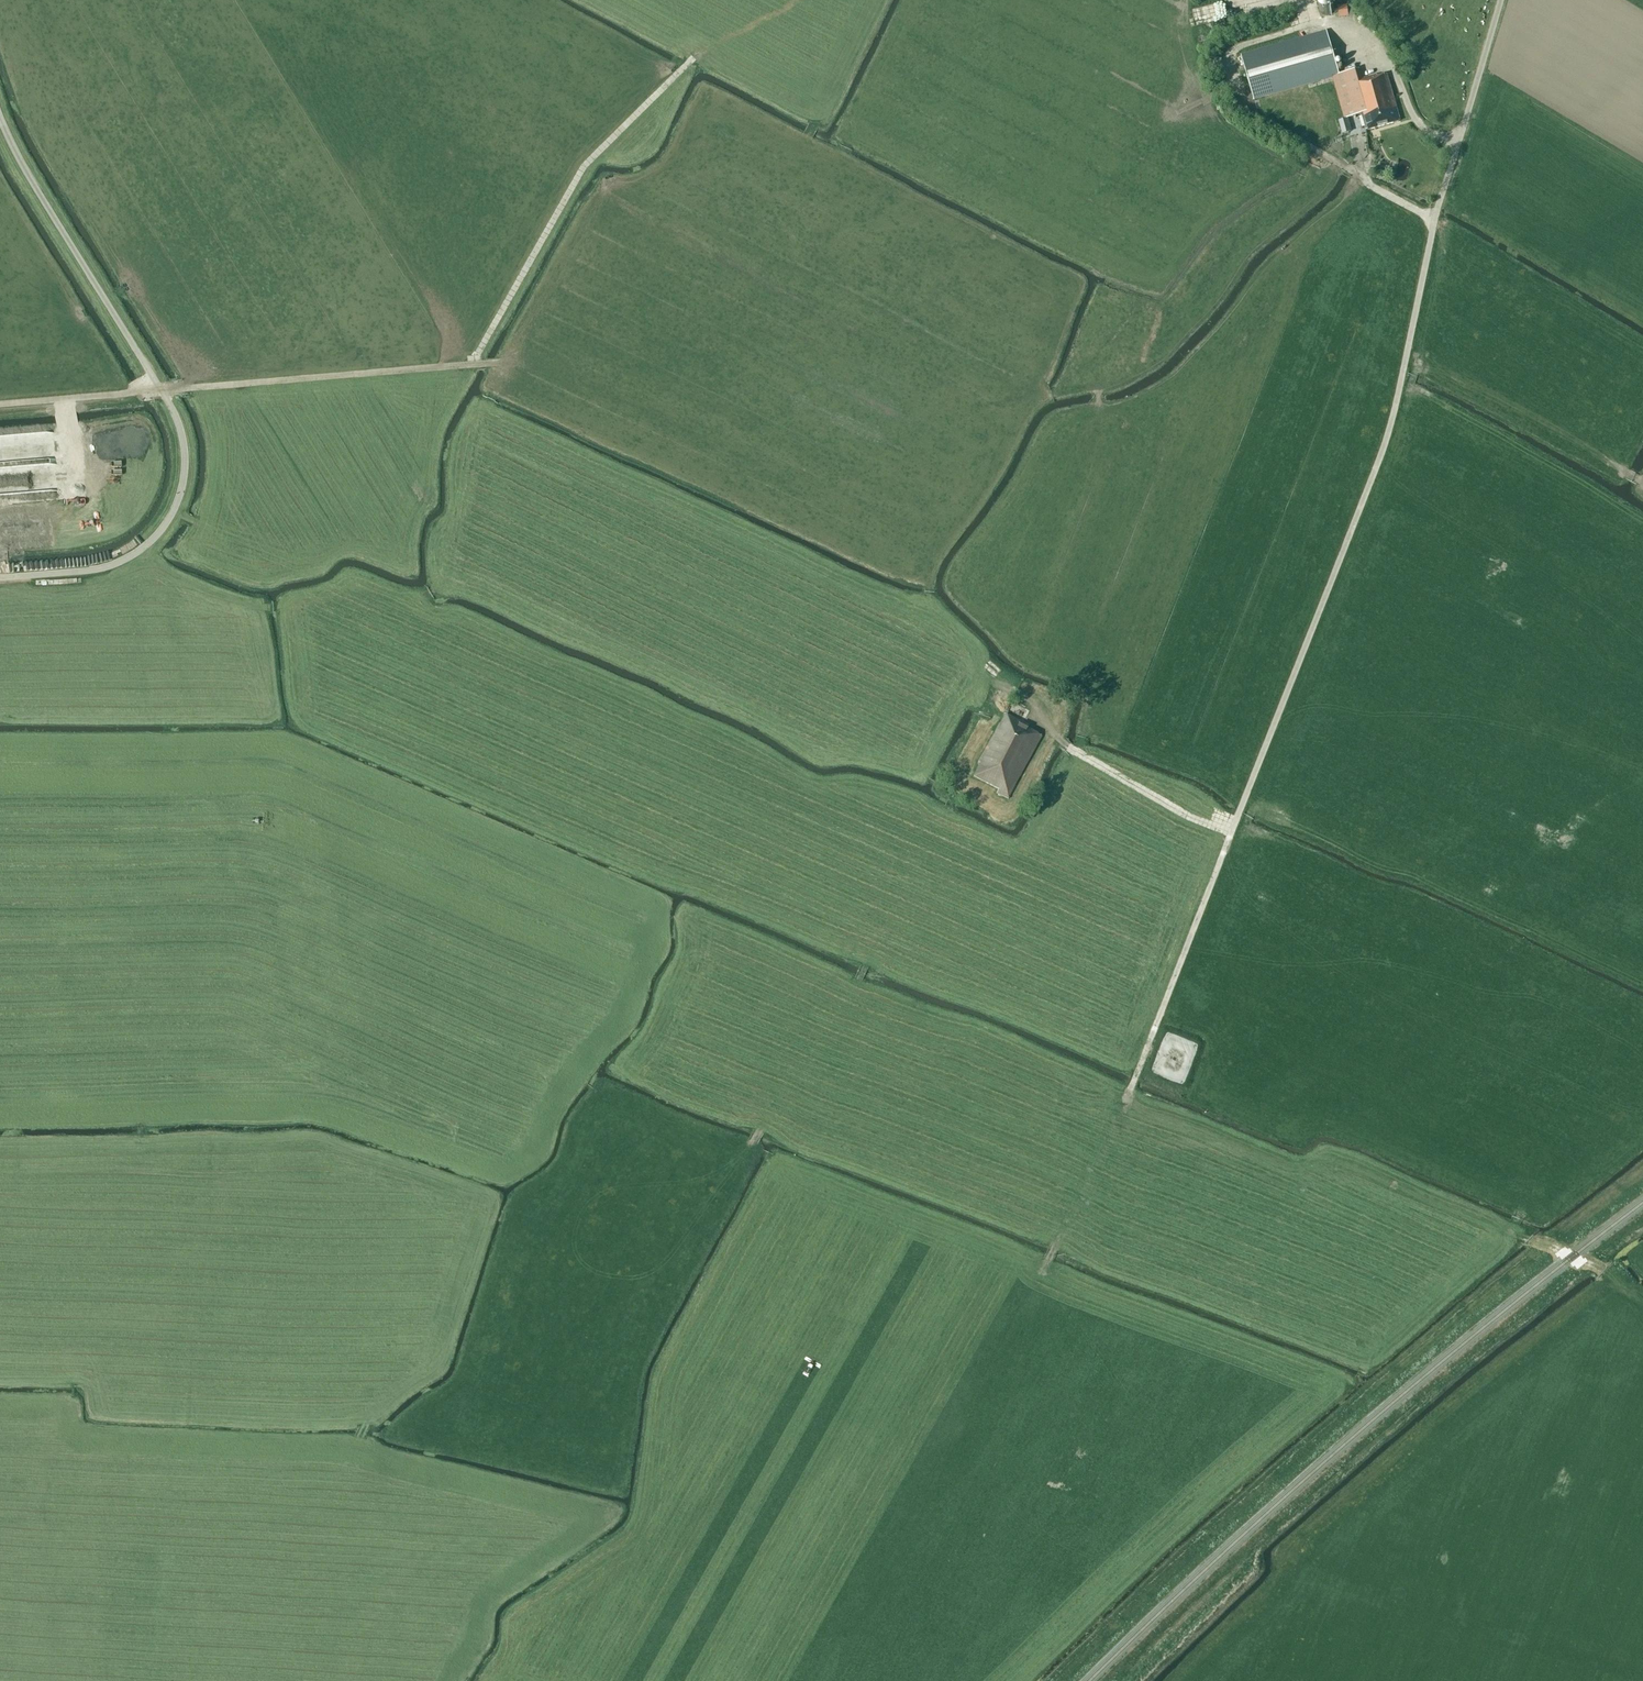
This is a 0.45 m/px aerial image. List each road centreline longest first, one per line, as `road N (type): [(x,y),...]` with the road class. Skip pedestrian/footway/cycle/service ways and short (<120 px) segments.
road 1 (unclassified): [(1131,1086),(1380,459),(1433,220),(1500,0)]
road 2 (unclassified): [(0,578),(100,568),(142,549),(175,509),(185,453),(161,389),(0,120)]
road 3 (track): [(470,365),(579,168),(692,59),(715,57),(813,103),(829,94),(875,0)]
road 4 (track): [(161,389),(501,363)]
road 5 (track): [(161,389),(0,404)]

